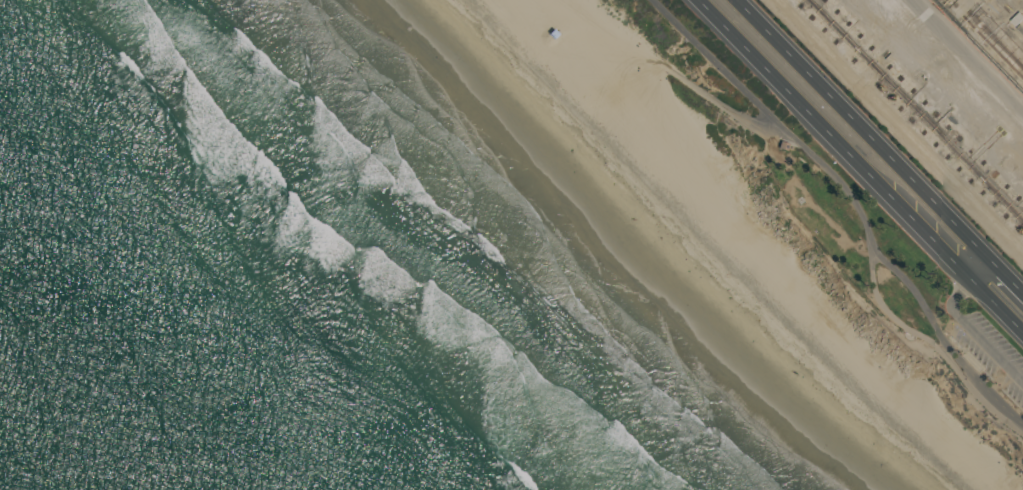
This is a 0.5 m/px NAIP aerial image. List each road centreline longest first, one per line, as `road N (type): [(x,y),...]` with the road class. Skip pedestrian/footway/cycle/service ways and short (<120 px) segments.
road 1 (trunk): [(699,0),(973,280)]
road 2 (trunk): [(994,257),(742,0)]

